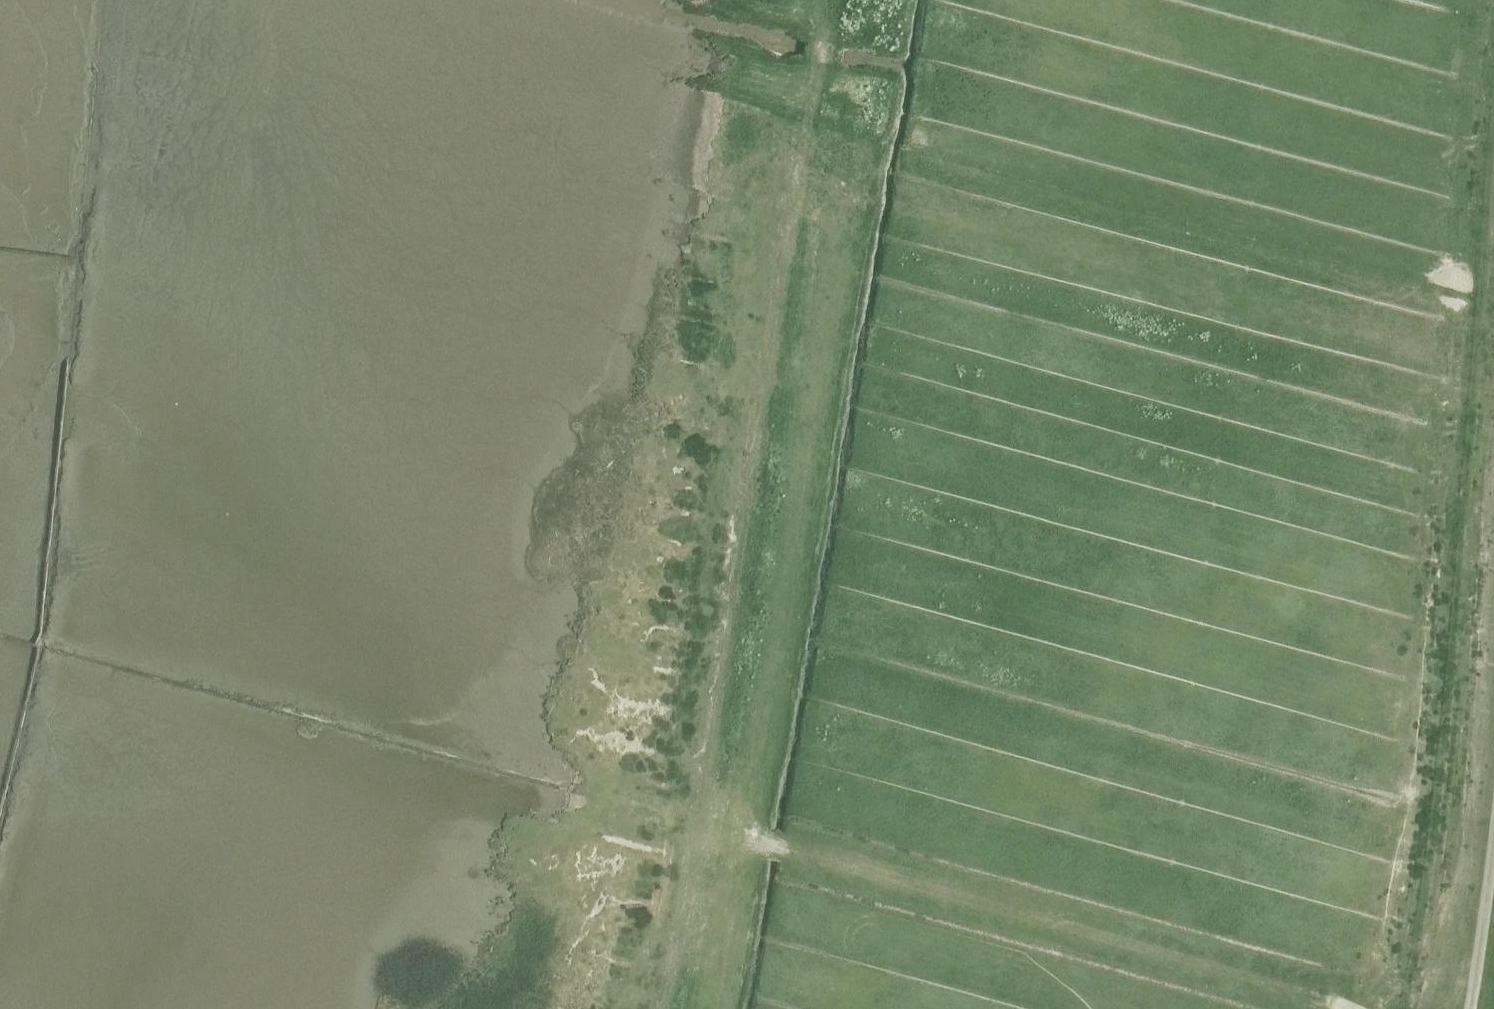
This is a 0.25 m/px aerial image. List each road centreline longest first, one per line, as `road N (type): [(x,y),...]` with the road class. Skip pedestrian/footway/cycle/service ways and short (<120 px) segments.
road 1 (track): [(1471,1008),(1493,846)]

